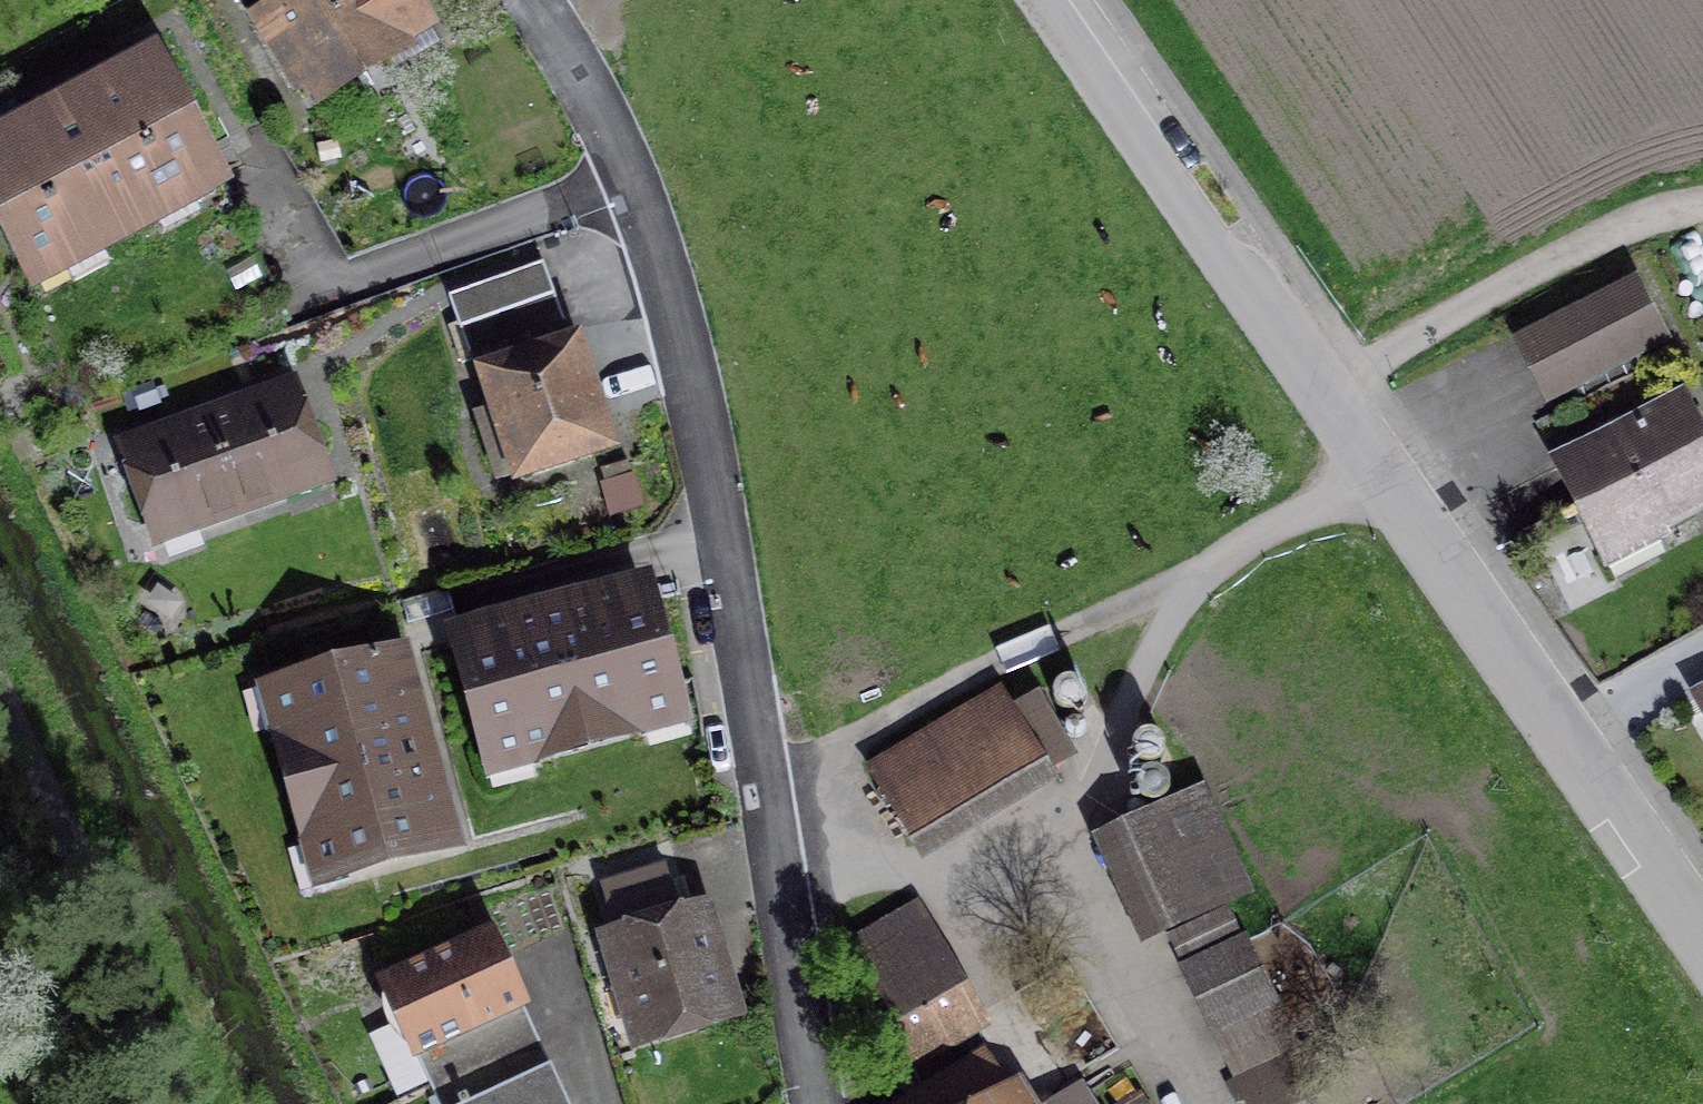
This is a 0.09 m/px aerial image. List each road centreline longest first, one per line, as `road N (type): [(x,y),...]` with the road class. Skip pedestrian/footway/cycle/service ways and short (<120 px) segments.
road 1 (residential): [(531,0),(611,133),(652,236),(688,370),(818,1103)]
road 2 (residential): [(1702,939),(1326,395)]
road 3 (residential): [(1326,395),(1060,0)]
road 4 (unclassified): [(0,686),(36,757),(170,1103)]
road 5 (residential): [(1702,210),(1609,234),(1326,395)]

